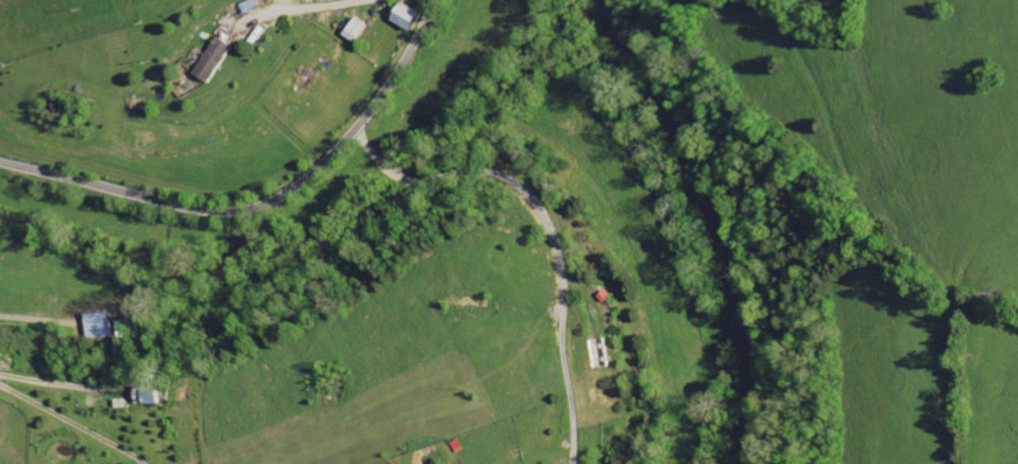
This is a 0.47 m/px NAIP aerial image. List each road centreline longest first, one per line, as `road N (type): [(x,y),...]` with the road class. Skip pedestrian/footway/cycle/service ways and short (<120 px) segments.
road 1 (secondary): [(442,0),(364,126),(291,194),(257,209),(196,211),(0,166)]

